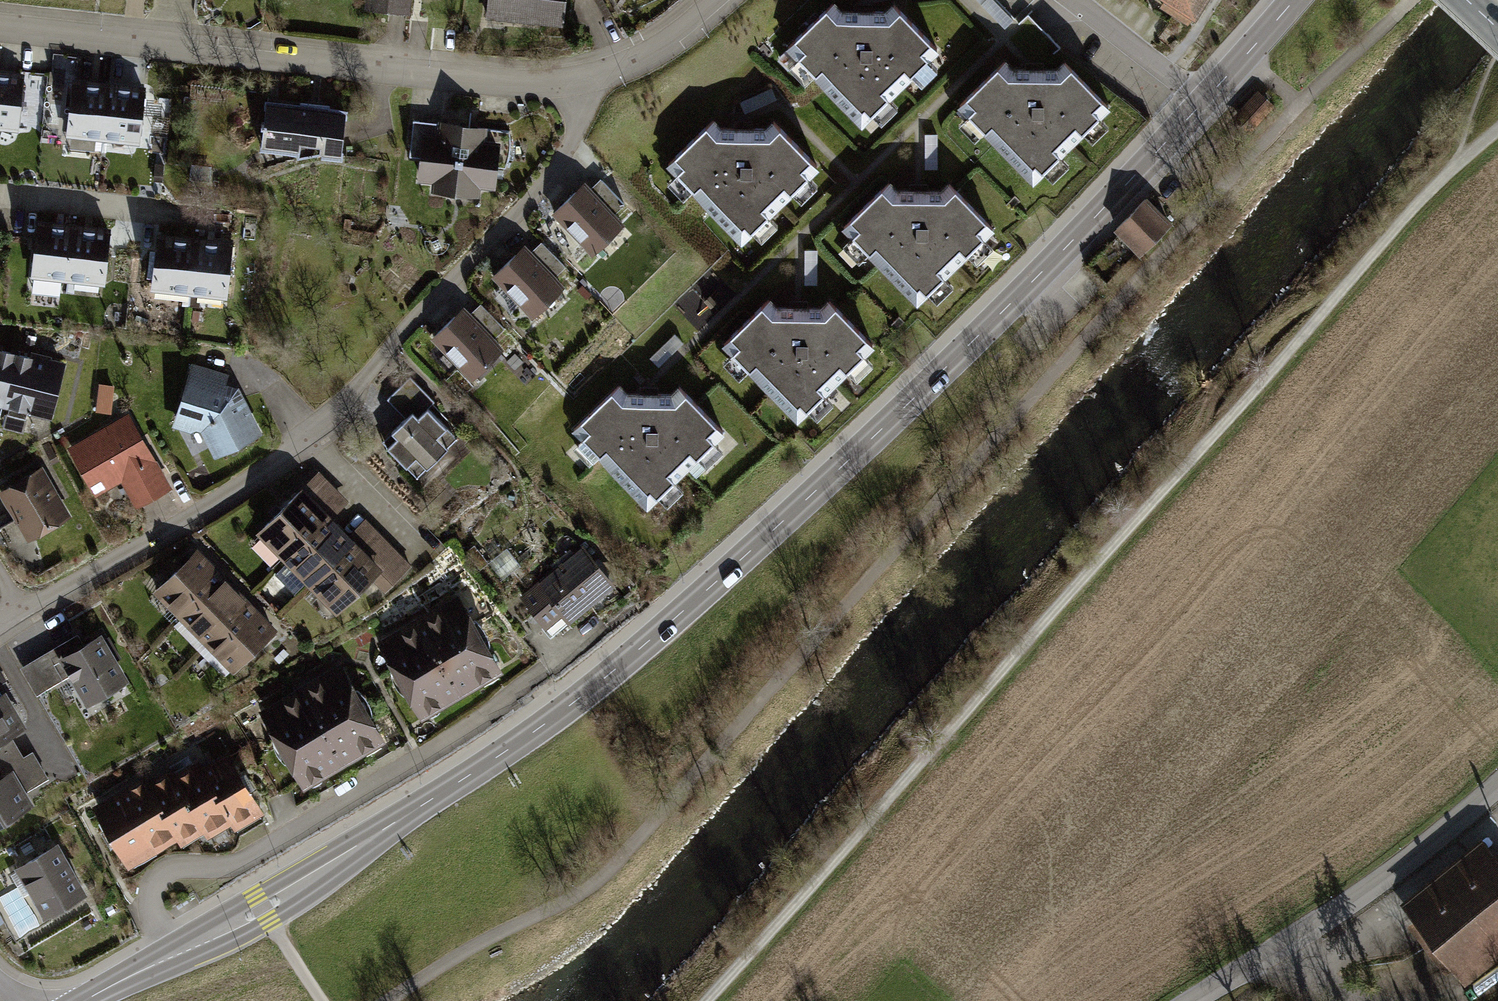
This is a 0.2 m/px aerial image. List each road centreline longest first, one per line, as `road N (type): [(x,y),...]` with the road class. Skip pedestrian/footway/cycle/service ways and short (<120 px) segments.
road 1 (track): [(1411,0),(1301,103),(610,872),(390,1000)]
road 2 (secondary): [(175,952),(262,909),(581,697),(890,425),(1209,98)]
road 3 (track): [(705,1000),(1453,166)]
road 4 (residential): [(575,80),(575,133),(549,177),(303,441),(22,611)]
road 5 (residential): [(0,27),(509,84),(575,80)]
road 6 (residential): [(175,952),(151,911),(153,887),(176,869),(243,862),(486,715),(544,668)]
road 7 (tertiary): [(1191,1000),(1408,856),(1497,781)]
road 8 (residential): [(575,80),(662,48),(720,0)]
road 9 (residential): [(1209,98),(1083,0)]
road 10 (secondary): [(1209,98),(1294,0)]

